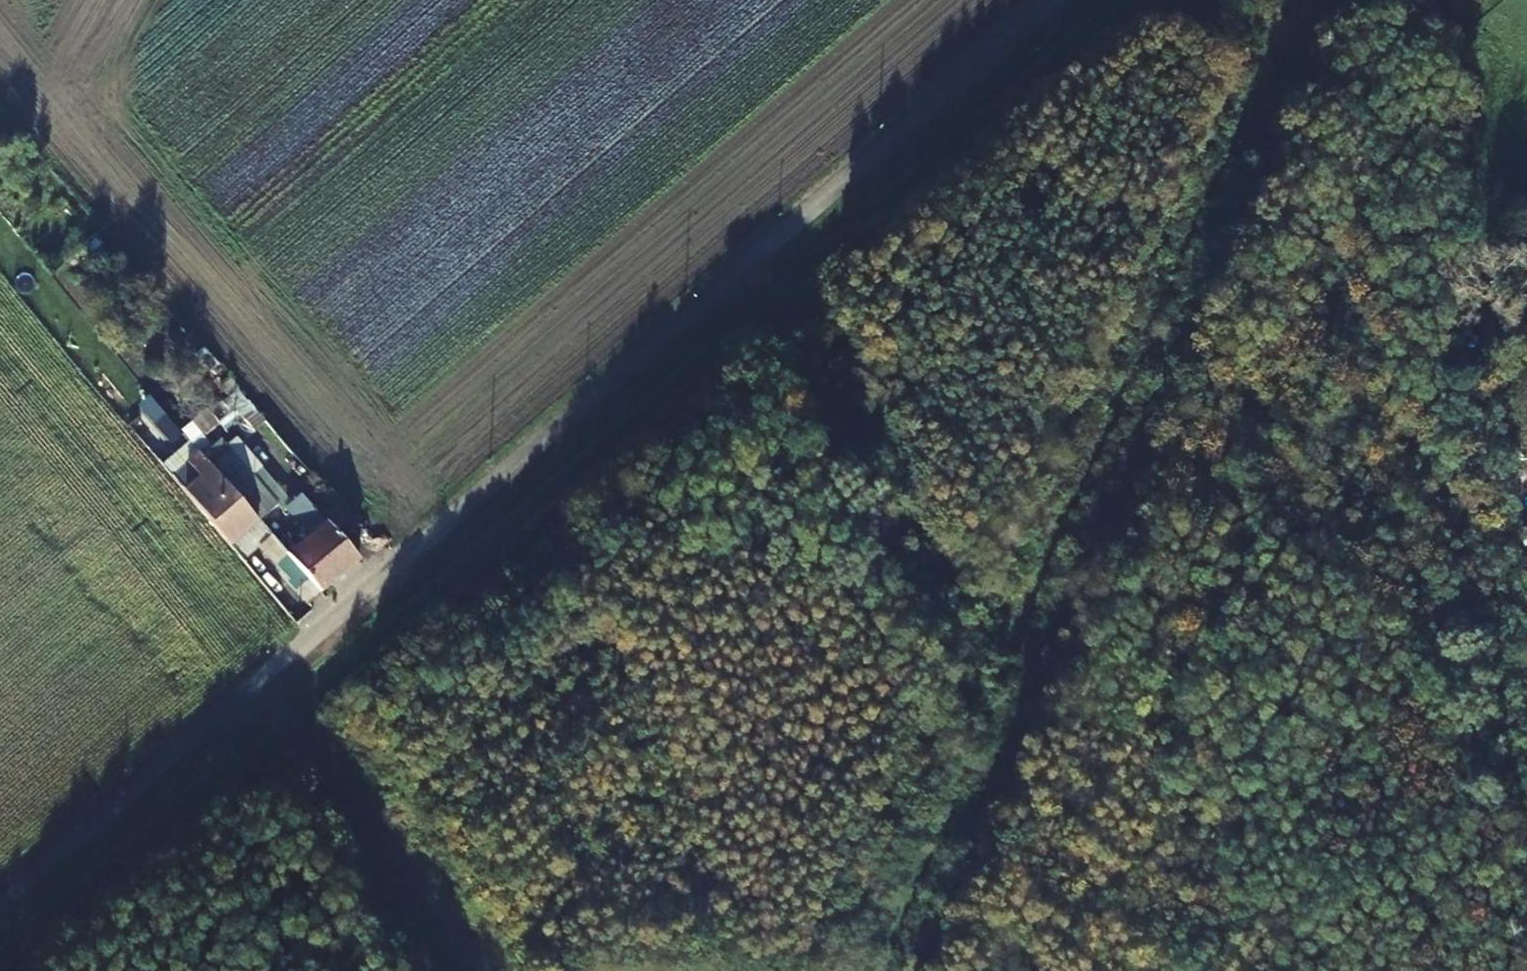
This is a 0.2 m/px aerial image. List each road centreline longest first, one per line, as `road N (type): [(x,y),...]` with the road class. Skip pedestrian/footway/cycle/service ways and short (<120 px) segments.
road 1 (unclassified): [(1068,0),(819,203),(0,907)]

